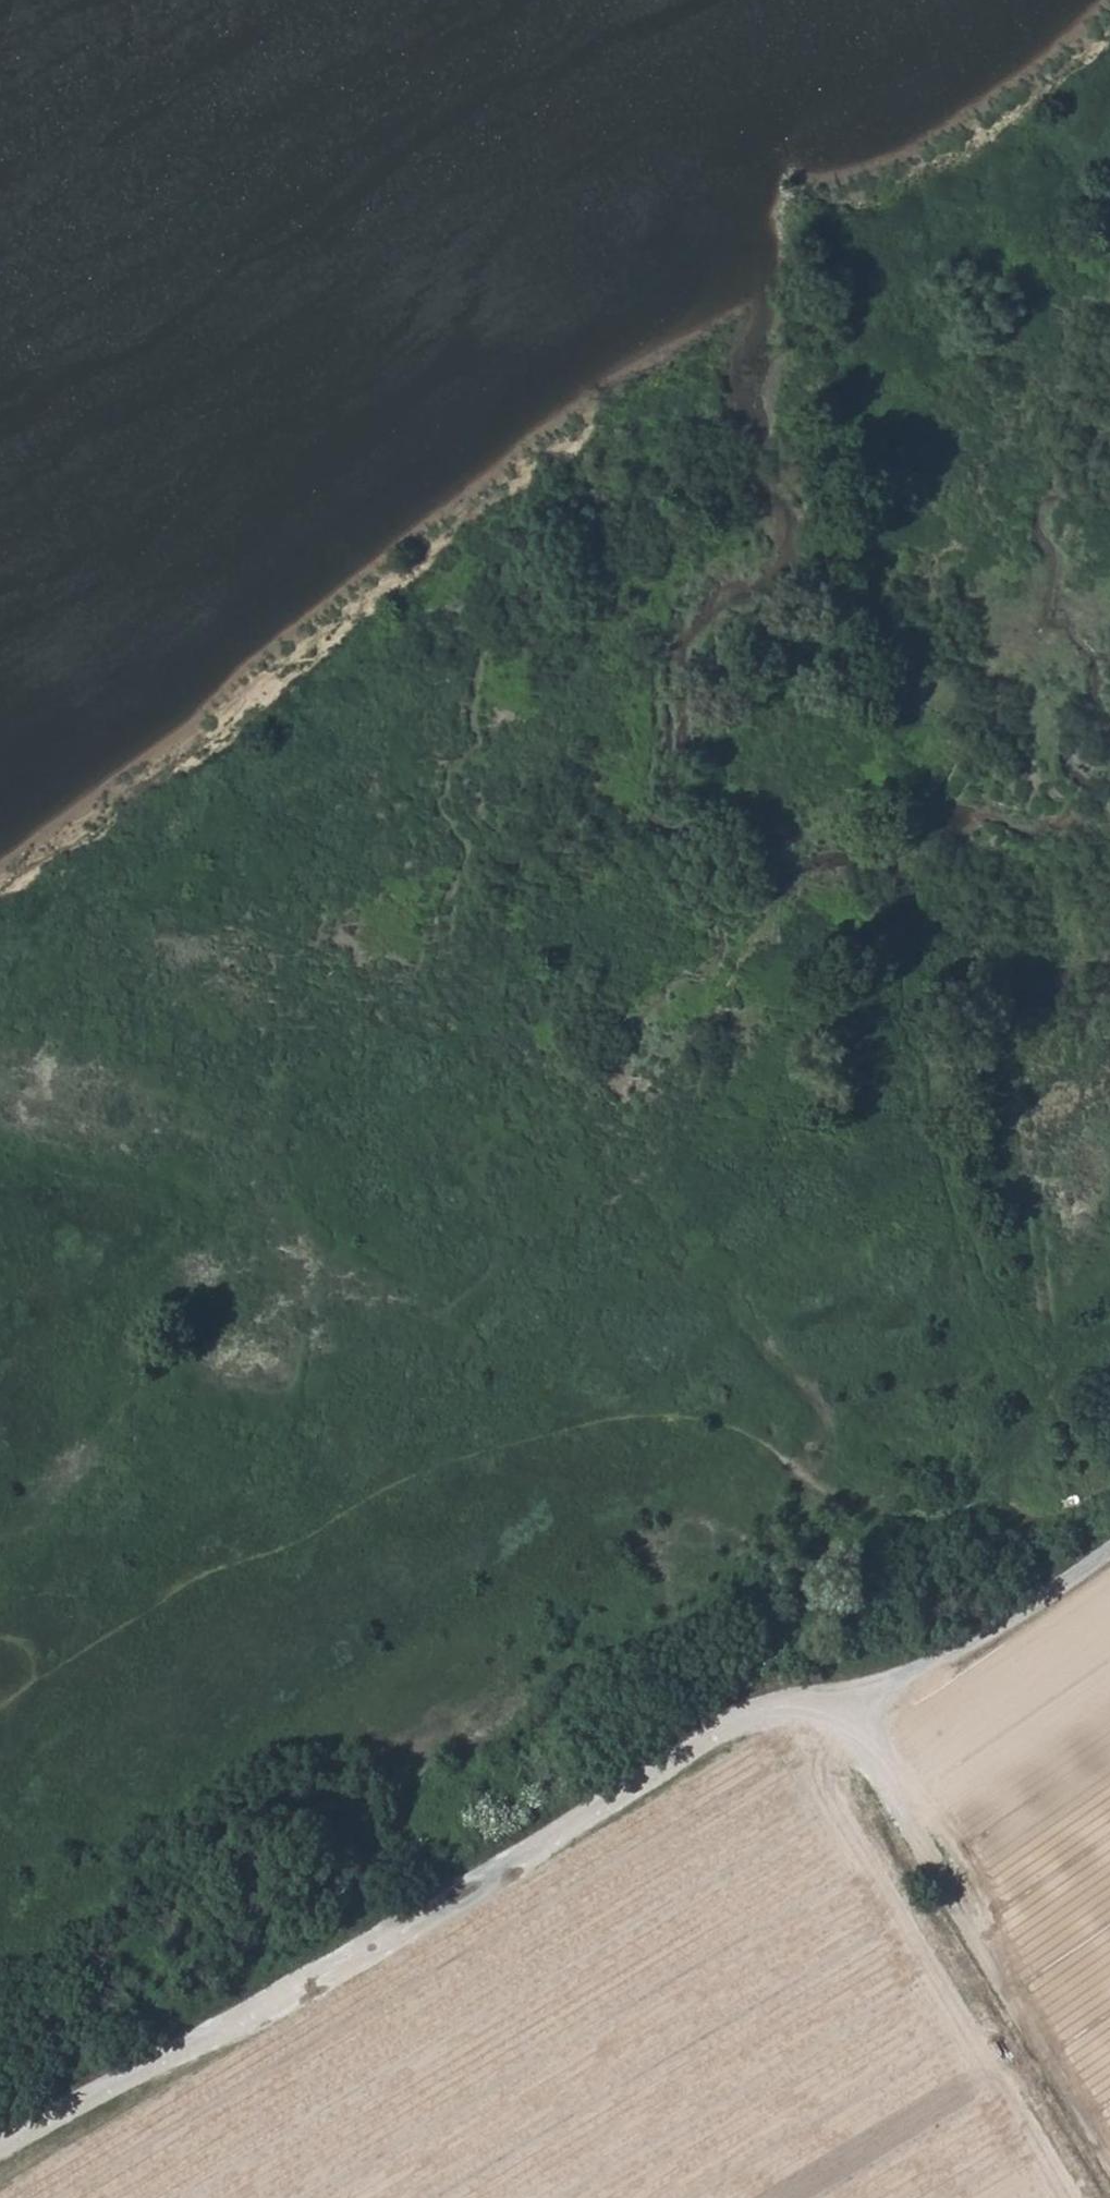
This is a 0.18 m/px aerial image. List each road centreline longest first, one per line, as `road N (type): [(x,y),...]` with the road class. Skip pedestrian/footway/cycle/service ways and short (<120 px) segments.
road 1 (track): [(0,2145),(396,1929),(745,1713),(932,1657),(1109,1544)]
road 2 (track): [(841,1690),(860,1748),(1109,2155)]

